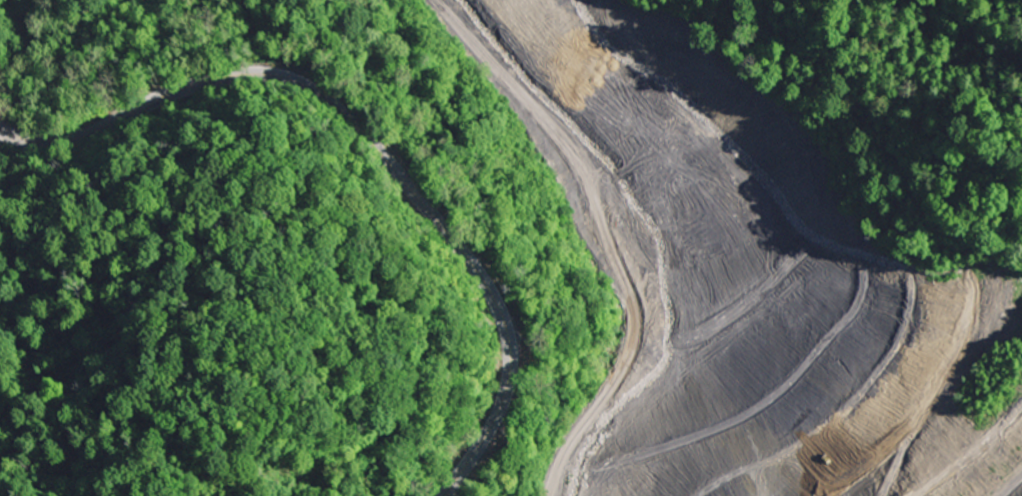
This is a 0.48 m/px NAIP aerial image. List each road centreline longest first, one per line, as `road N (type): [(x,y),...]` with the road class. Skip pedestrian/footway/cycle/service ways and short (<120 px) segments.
road 1 (secondary): [(451,495),(517,399),(517,331),(480,261),(342,107),(303,82),(253,76),(159,99),(55,146),(0,131)]

